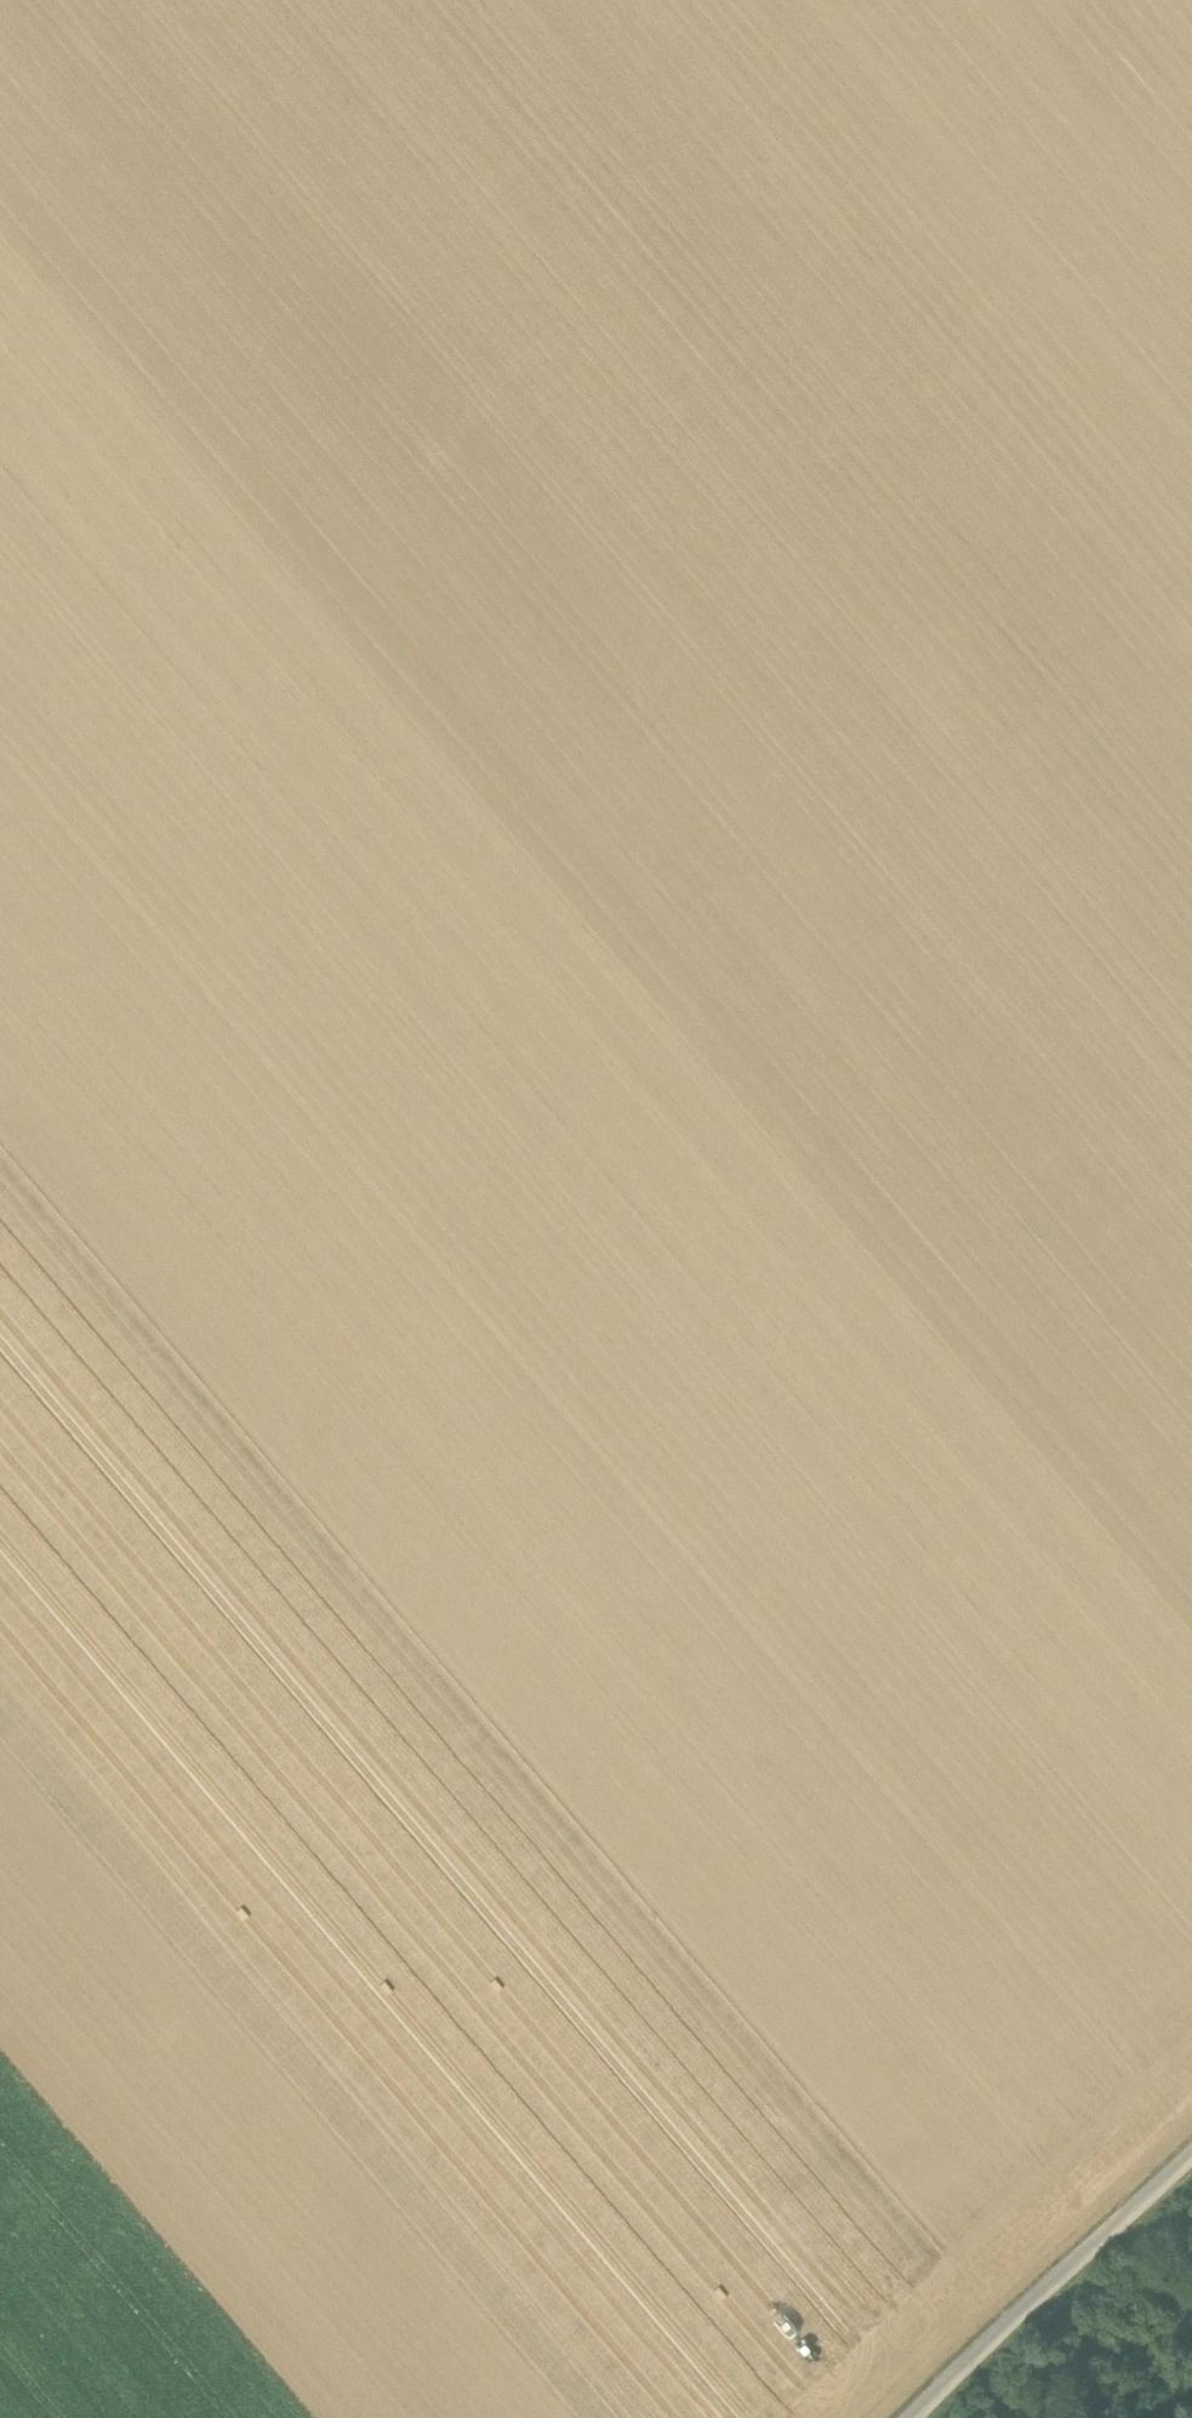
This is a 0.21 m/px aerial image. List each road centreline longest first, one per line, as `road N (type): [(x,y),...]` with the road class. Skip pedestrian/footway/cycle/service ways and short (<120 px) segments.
road 1 (track): [(1191,2155),(920,2417)]

